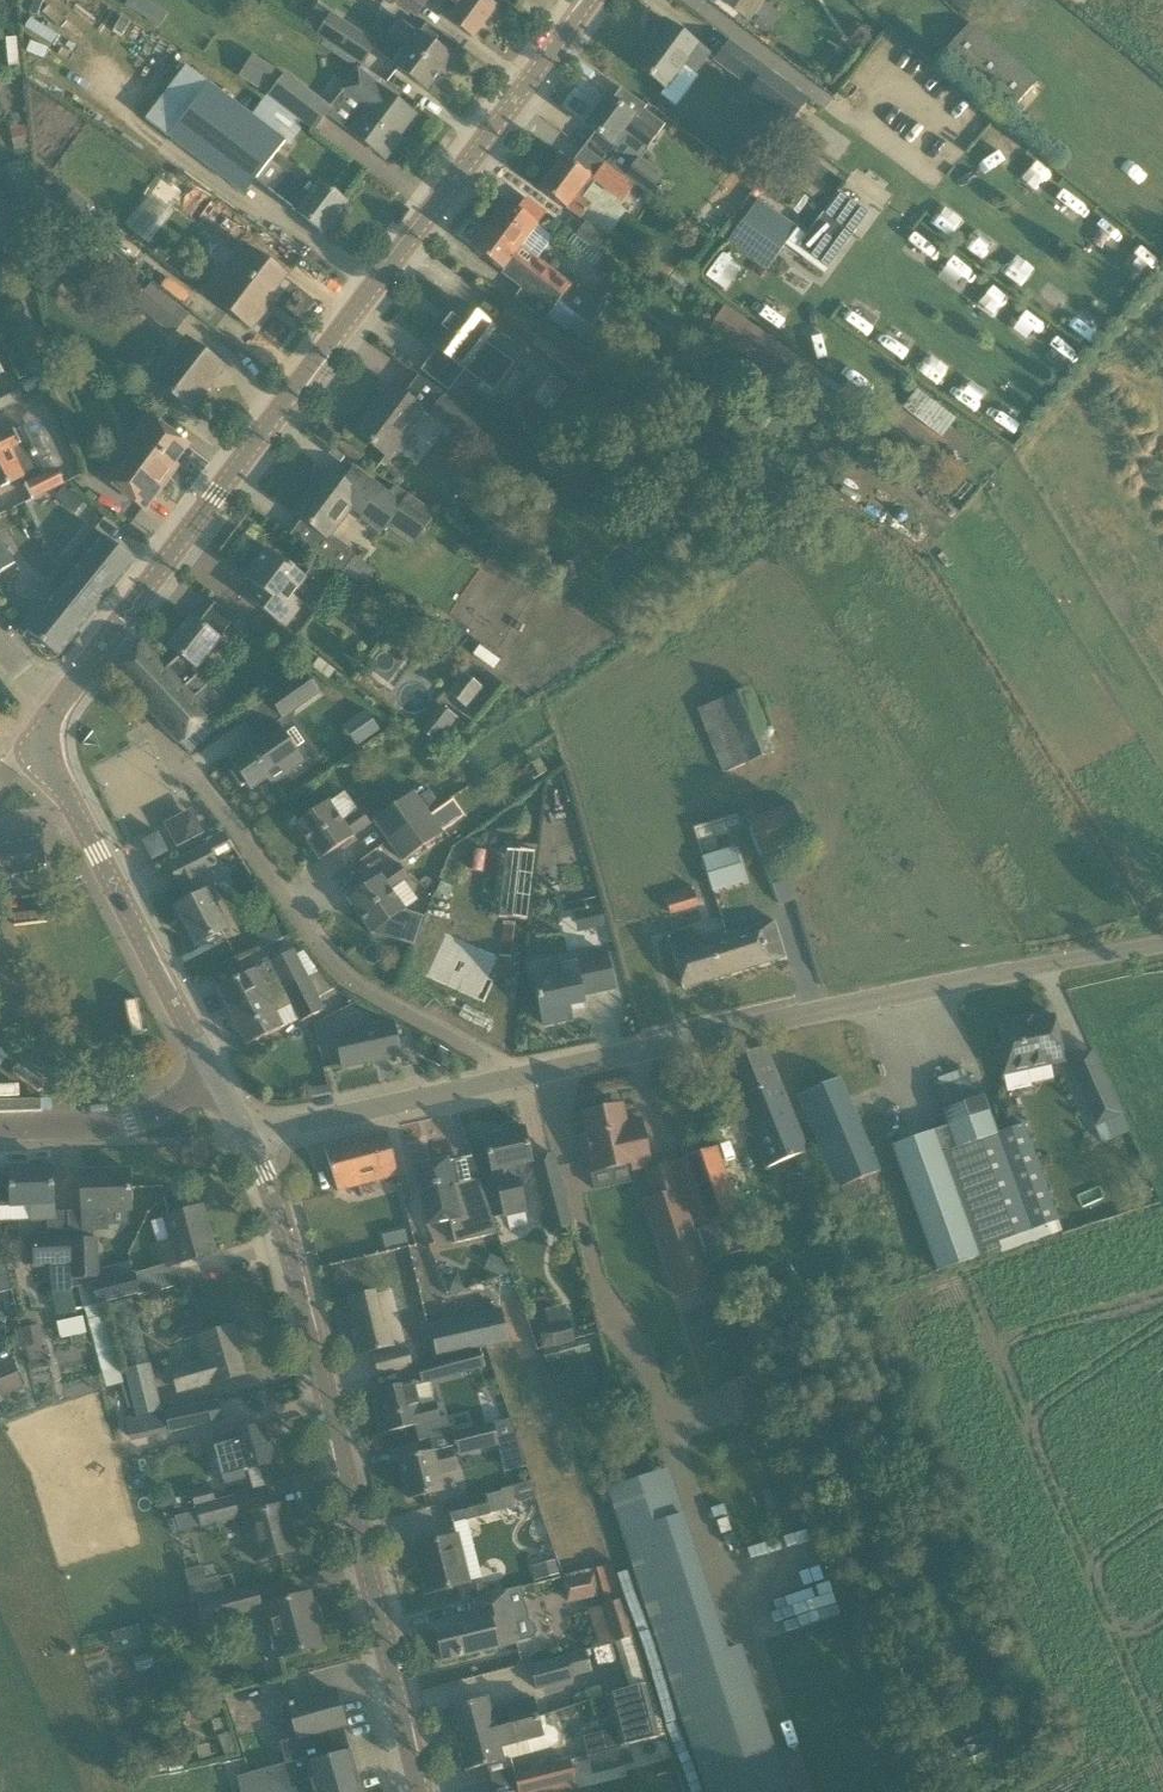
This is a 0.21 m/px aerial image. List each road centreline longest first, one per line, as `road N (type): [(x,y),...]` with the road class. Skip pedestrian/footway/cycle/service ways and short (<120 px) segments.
road 1 (tertiary): [(60,711),(451,196),(588,0)]
road 2 (tertiary): [(424,1791),(297,1276),(249,1142)]
road 3 (unclassified): [(1162,945),(866,997),(525,1078)]
road 4 (unclassified): [(525,1078),(345,974),(162,748)]
road 5 (tertiary): [(215,1081),(58,782),(49,747)]
road 6 (unclassified): [(525,1078),(249,1142)]
road 7 (unclassified): [(0,1129),(131,1124),(215,1081)]

